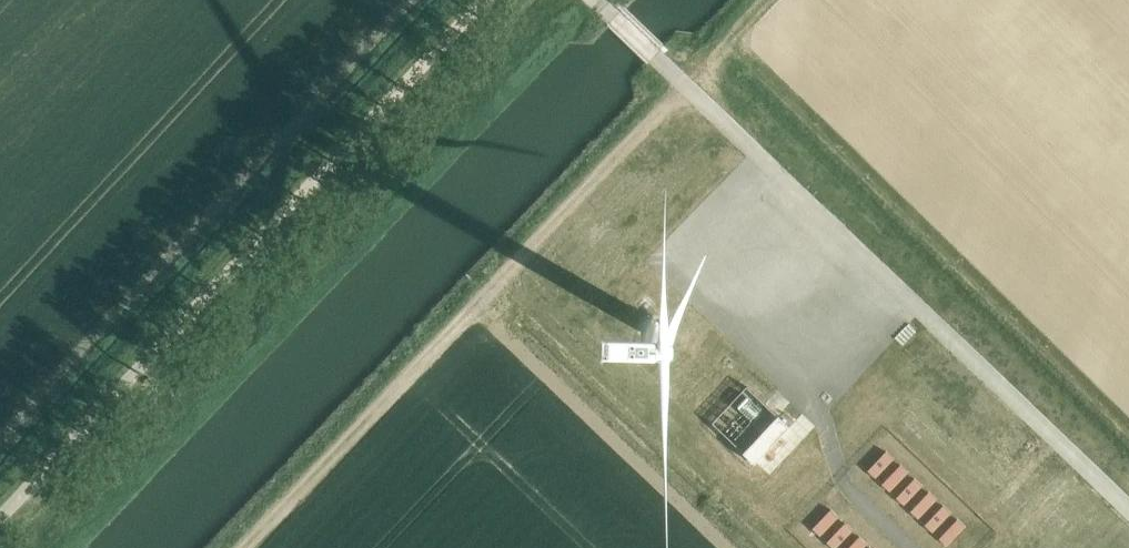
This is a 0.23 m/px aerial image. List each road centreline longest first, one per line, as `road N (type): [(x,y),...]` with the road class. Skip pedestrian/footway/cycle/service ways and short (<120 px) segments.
road 1 (unclassified): [(0,514),(481,0)]
road 2 (track): [(243,547),(686,86)]

